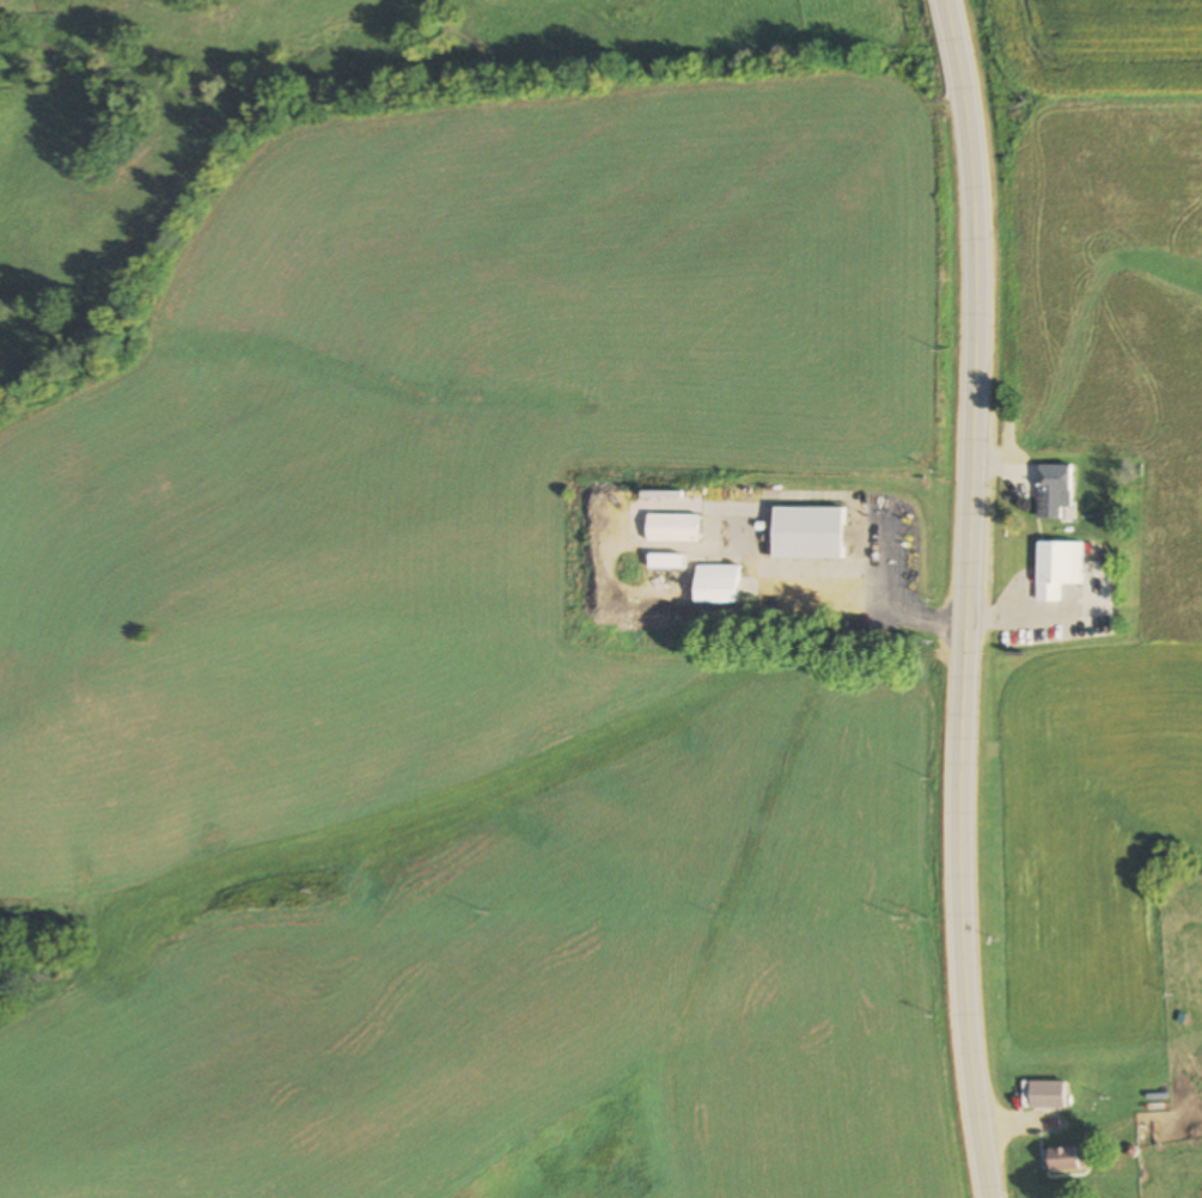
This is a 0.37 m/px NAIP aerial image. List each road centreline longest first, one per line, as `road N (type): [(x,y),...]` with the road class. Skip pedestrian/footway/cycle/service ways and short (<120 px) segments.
road 1 (primary): [(987,1197),(962,967),(970,305),(958,80)]

